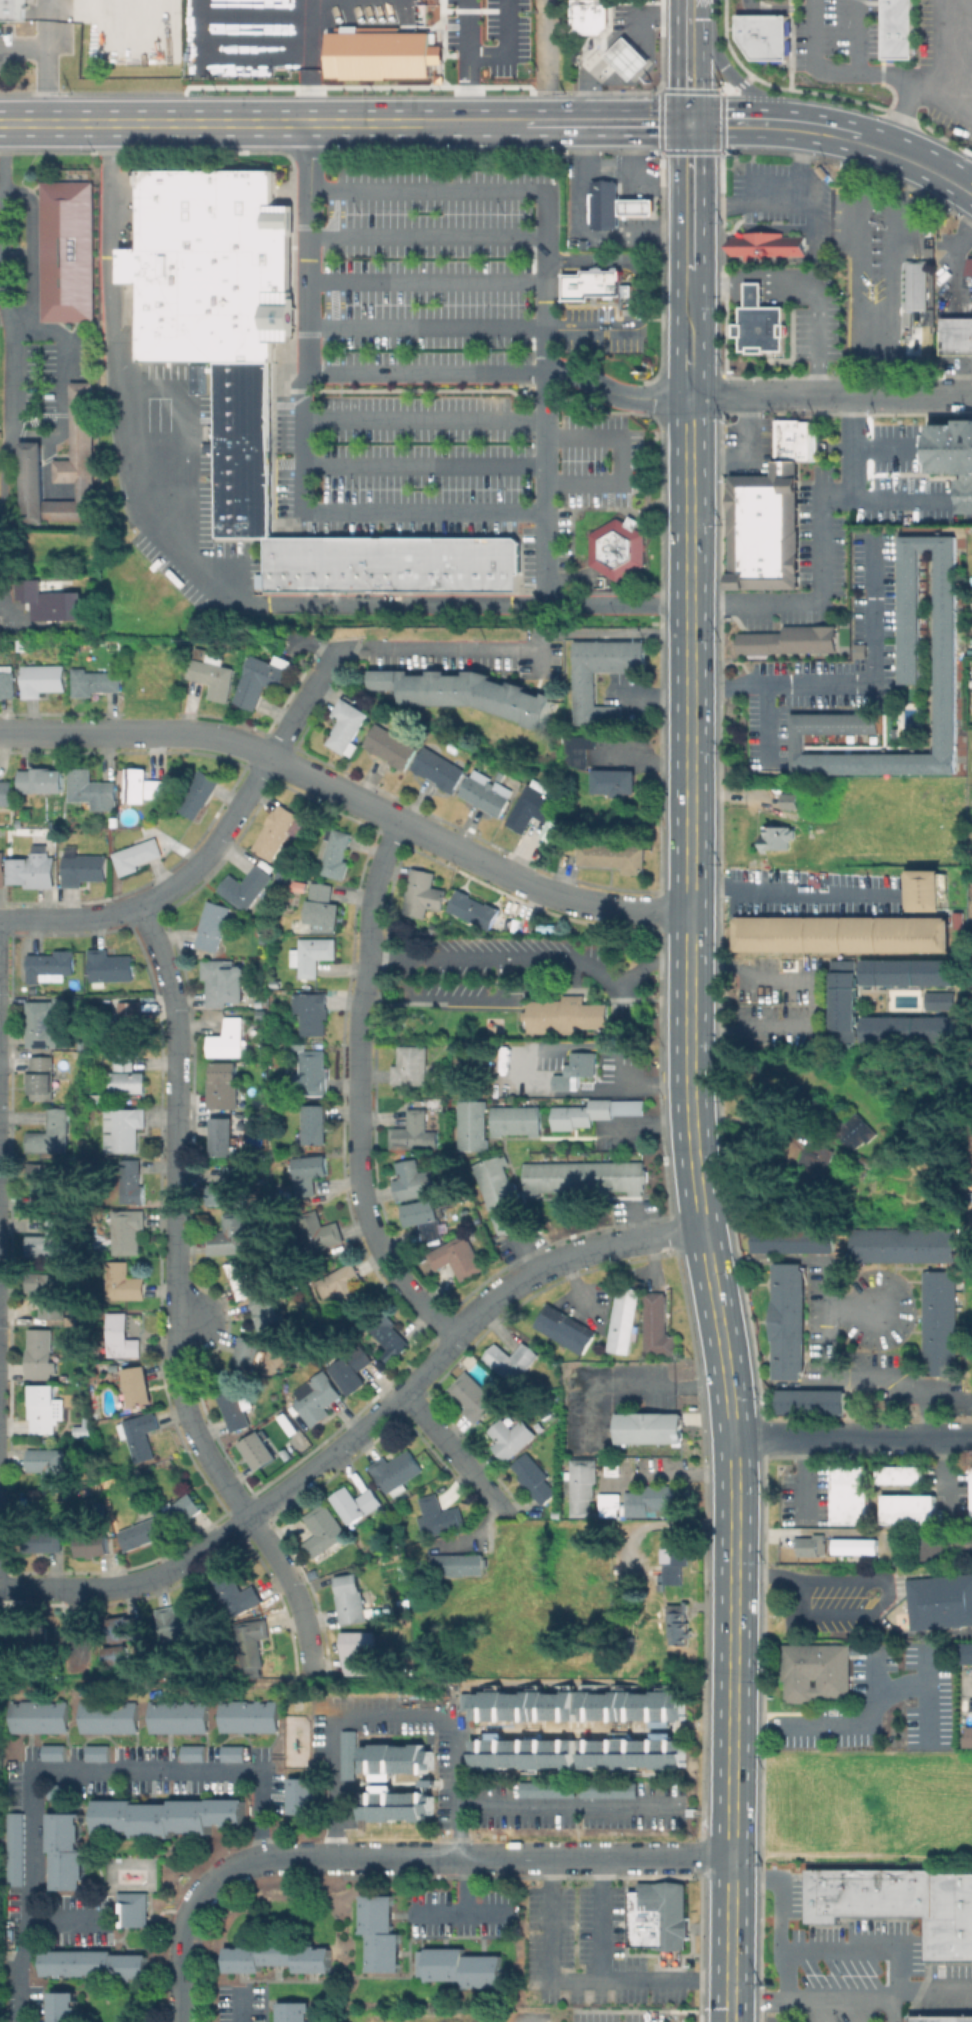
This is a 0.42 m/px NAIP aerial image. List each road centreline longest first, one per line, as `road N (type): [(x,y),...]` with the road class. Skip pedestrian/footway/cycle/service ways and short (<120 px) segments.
road 1 (primary): [(730,2021),(734,1491),(728,1383),(690,1111),(688,396)]
road 2 (residential): [(0,1588),(110,1587),(181,1566),(357,1434),(523,1278),(582,1253),(703,1229)]
road 3 (residential): [(313,1677),(296,1596),(204,1450),(177,1381),(176,1014),(140,906)]
road 4 (residential): [(0,733),(238,742),(529,881),(599,902),(690,912)]
road 5 (residential): [(457,1339),(387,1256),(361,1161),(360,1045),(374,908),(381,864),(402,821)]
road 6 (secondary): [(0,123),(518,123)]
road 7 (residential): [(0,918),(111,916),(179,883),(210,854),(338,648)]
road 8 (residential): [(731,1856),(330,1854)]
road 9 (secondary): [(689,122),(722,135),(788,138),(872,157),(971,206)]
road 10 (secondary): [(971,175),(895,137),(831,118),(722,110),(689,122)]
road 11 (residential): [(688,396),(971,395)]
road 12 (residential): [(732,1437),(971,1438)]
road 13 (secondary): [(518,123),(689,122)]
road 14 (residential): [(514,1519),(402,1392)]
road 15 (primary): [(689,270),(689,122)]
road 16 (residential): [(183,2021),(187,1929),(211,1886)]
road 17 (primary): [(785,112),(740,86),(689,20)]
road 18 (residential): [(330,1854),(262,1858),(211,1886)]

